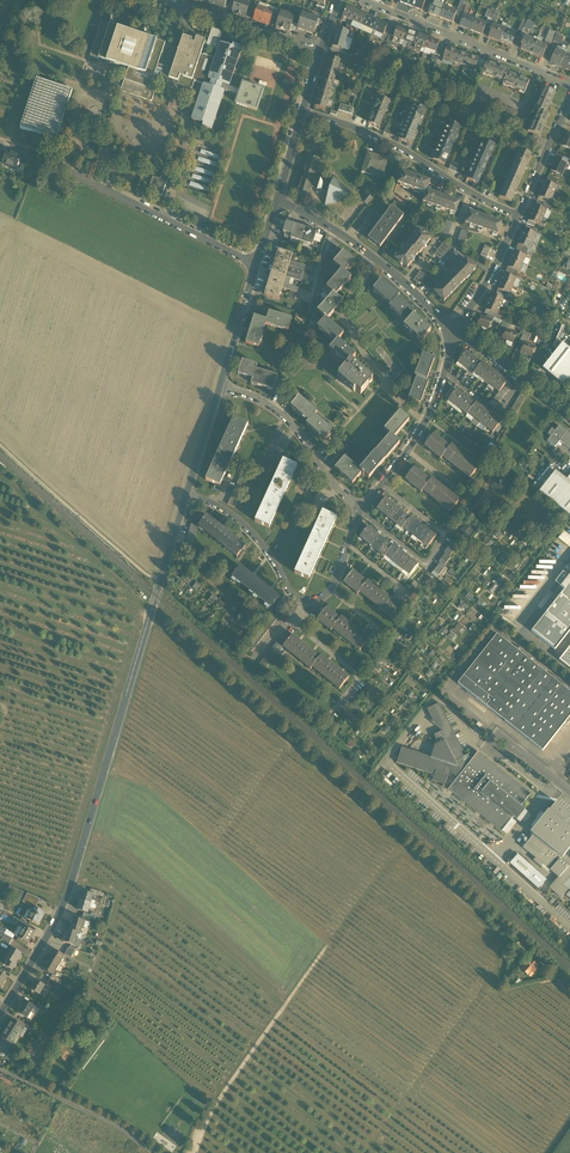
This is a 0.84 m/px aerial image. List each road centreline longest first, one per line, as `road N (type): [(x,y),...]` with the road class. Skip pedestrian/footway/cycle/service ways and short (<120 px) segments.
road 1 (unclassified): [(85,836),(187,494)]
road 2 (track): [(396,859),(213,1107),(196,1152)]
road 3 (residential): [(302,112),(411,155),(518,217)]
road 4 (track): [(329,941),(157,789)]
road 5 (residential): [(569,83),(362,0)]
road 6 (residential): [(258,264),(63,168)]
road 7 (track): [(159,585),(0,446)]
road 8 (residential): [(0,1013),(66,902),(85,836)]
road 9 (residential): [(361,511),(285,415),(222,382)]
road 10 (residential): [(361,511),(429,560),(442,532),(381,484)]
road 11 (unclassified): [(152,1152),(0,1070)]
road 12 (residential): [(302,602),(291,620),(363,680),(328,724)]
road 13 (residential): [(321,51),(167,0)]
road 14 (residential): [(187,494),(260,540),(302,602)]
road 15 (unclassified): [(386,390),(346,319),(366,255)]
road 16 (residential): [(569,97),(518,217)]
road 17 (residential): [(381,484),(424,420),(443,372)]
road 18 (residential): [(518,217),(457,329)]
road 19 (unclassified): [(222,382),(258,264)]

